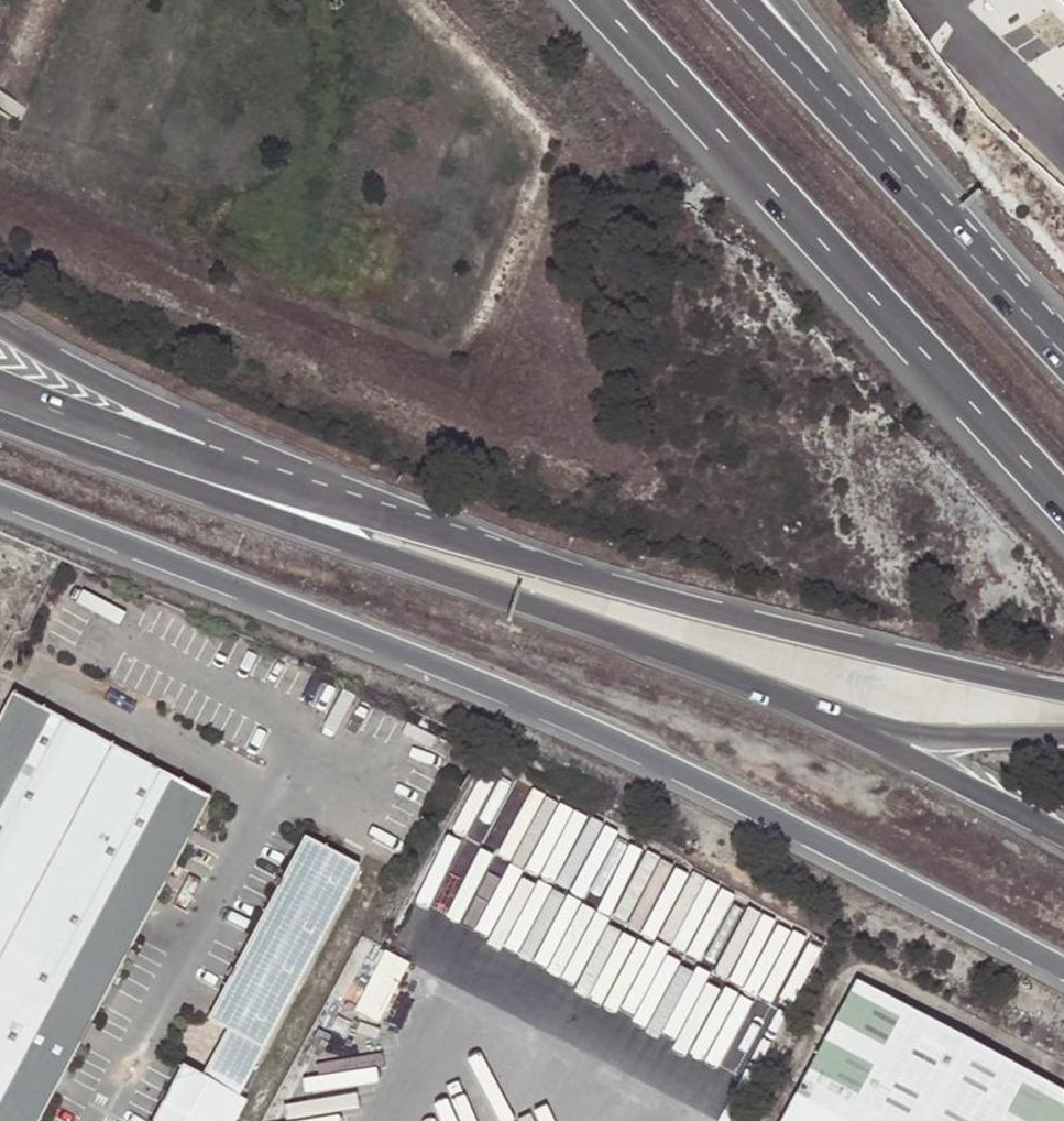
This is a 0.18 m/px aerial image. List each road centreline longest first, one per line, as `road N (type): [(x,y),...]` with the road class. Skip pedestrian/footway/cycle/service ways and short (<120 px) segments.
road 1 (primary): [(0,499),(560,723),(870,870),(1063,975)]
road 2 (primary): [(0,423),(747,684)]
road 3 (motorway): [(602,0),(1063,504)]
road 4 (primary): [(531,562),(136,400),(0,328)]
road 5 (primary): [(531,562),(83,427),(0,393)]
road 6 (primary): [(1063,690),(804,635),(531,562)]
road 7 (motorway): [(1022,306),(731,0)]
road 8 (motorway): [(1022,306),(778,0)]
road 9 (primary): [(747,684),(1063,837)]
road 10 (tertiary): [(747,684),(927,737),(1063,737)]

